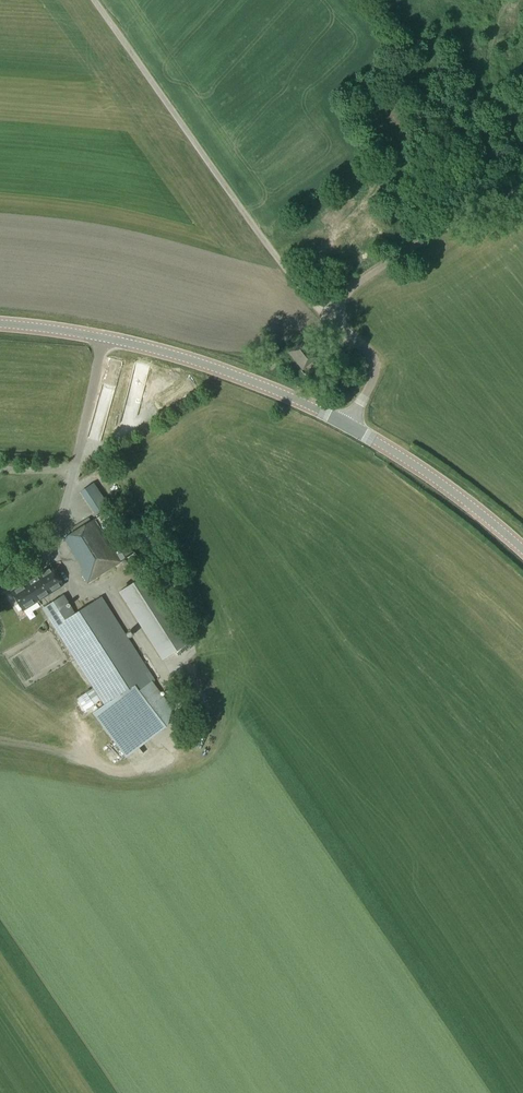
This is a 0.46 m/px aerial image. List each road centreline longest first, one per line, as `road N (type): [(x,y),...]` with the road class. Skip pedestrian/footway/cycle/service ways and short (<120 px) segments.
road 1 (secondary): [(347,422),(169,354),(0,324)]
road 2 (secondary): [(522,552),(347,422)]
road 3 (unclassified): [(347,422),(373,378),(373,361),(326,312)]

